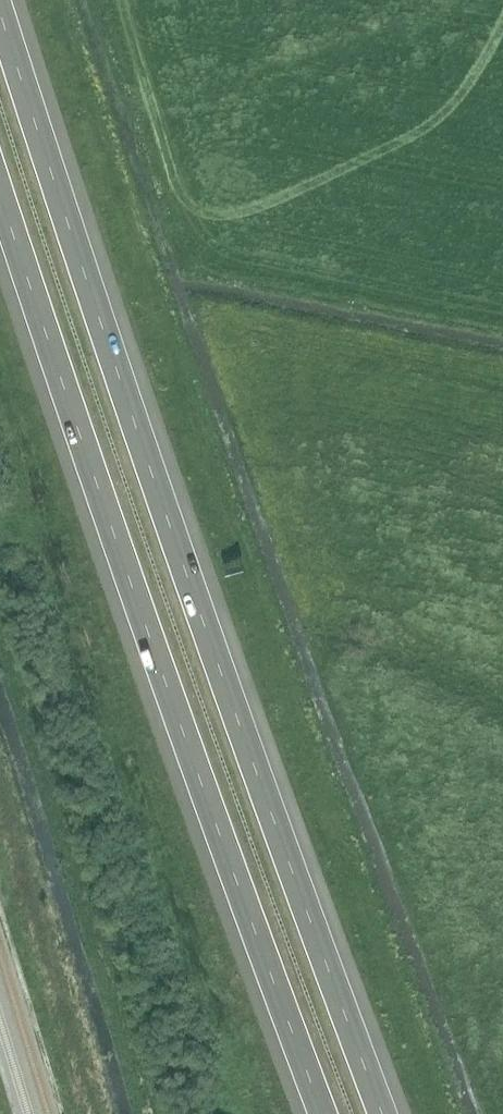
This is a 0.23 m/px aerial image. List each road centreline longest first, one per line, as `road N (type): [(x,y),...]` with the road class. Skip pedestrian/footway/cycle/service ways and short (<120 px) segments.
road 1 (motorway): [(391,1113),(86,273),(1,0)]
road 2 (motorway): [(0,192),(325,1113)]

